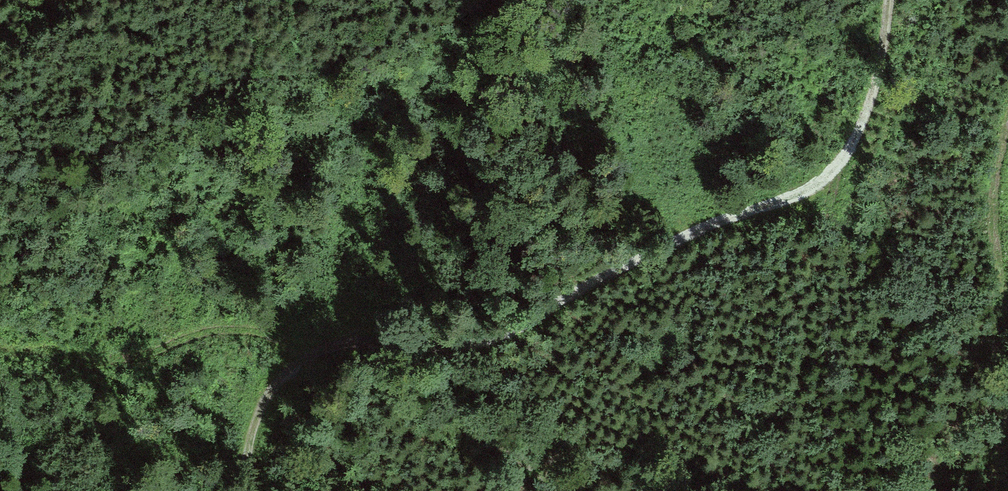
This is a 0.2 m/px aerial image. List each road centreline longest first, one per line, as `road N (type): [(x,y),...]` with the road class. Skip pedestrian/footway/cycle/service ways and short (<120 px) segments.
road 1 (track): [(888,0),(881,68),(846,157),(800,192),(588,281),(501,340),(346,345)]
road 2 (track): [(558,490),(386,386),(346,345)]
road 3 (track): [(346,345),(305,361),(263,408),(249,443),(246,490)]
road 4 (track): [(1007,139),(994,205),(1007,281)]

